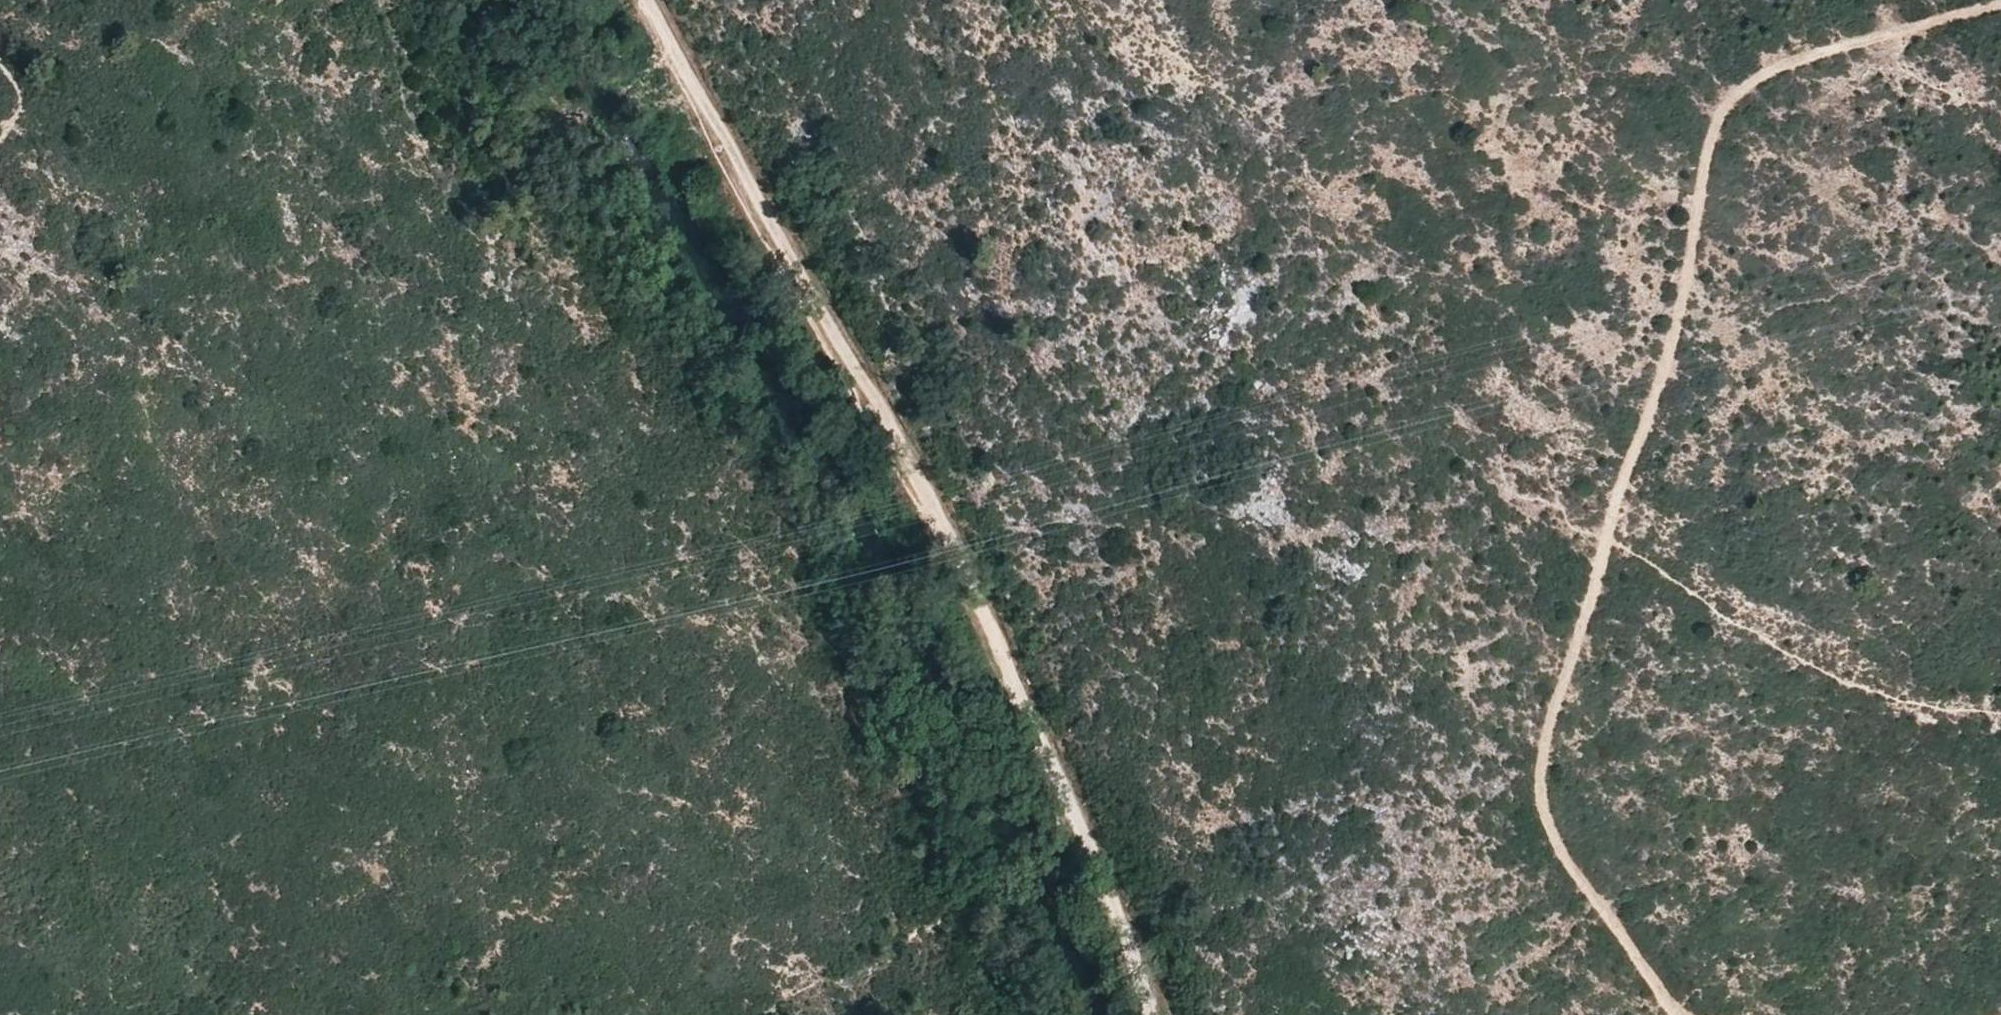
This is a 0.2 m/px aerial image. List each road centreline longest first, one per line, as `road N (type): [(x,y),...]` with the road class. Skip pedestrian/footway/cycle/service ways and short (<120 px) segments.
road 1 (track): [(1679,1014),(1558,849),(1540,801),(1542,739),(1690,274),(1710,134),(1732,95),(1771,69),(2000,5)]
road 2 (track): [(1150,1014),(1080,826),(954,551),(649,0)]

